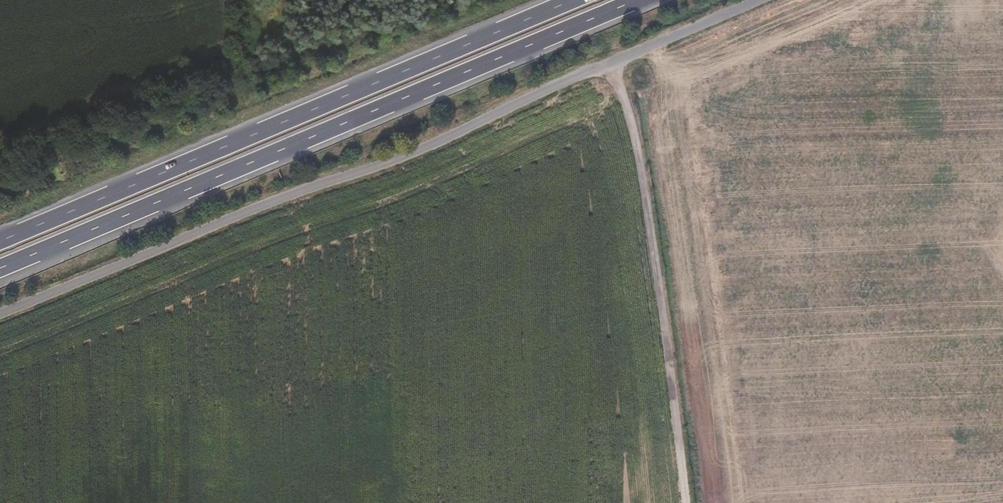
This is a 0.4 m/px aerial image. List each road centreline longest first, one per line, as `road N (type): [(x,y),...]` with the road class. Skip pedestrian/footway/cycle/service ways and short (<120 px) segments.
road 1 (trunk): [(0,269),(635,0)]
road 2 (trunk): [(578,0),(0,244)]
road 3 (track): [(685,502),(638,154),(611,65)]

